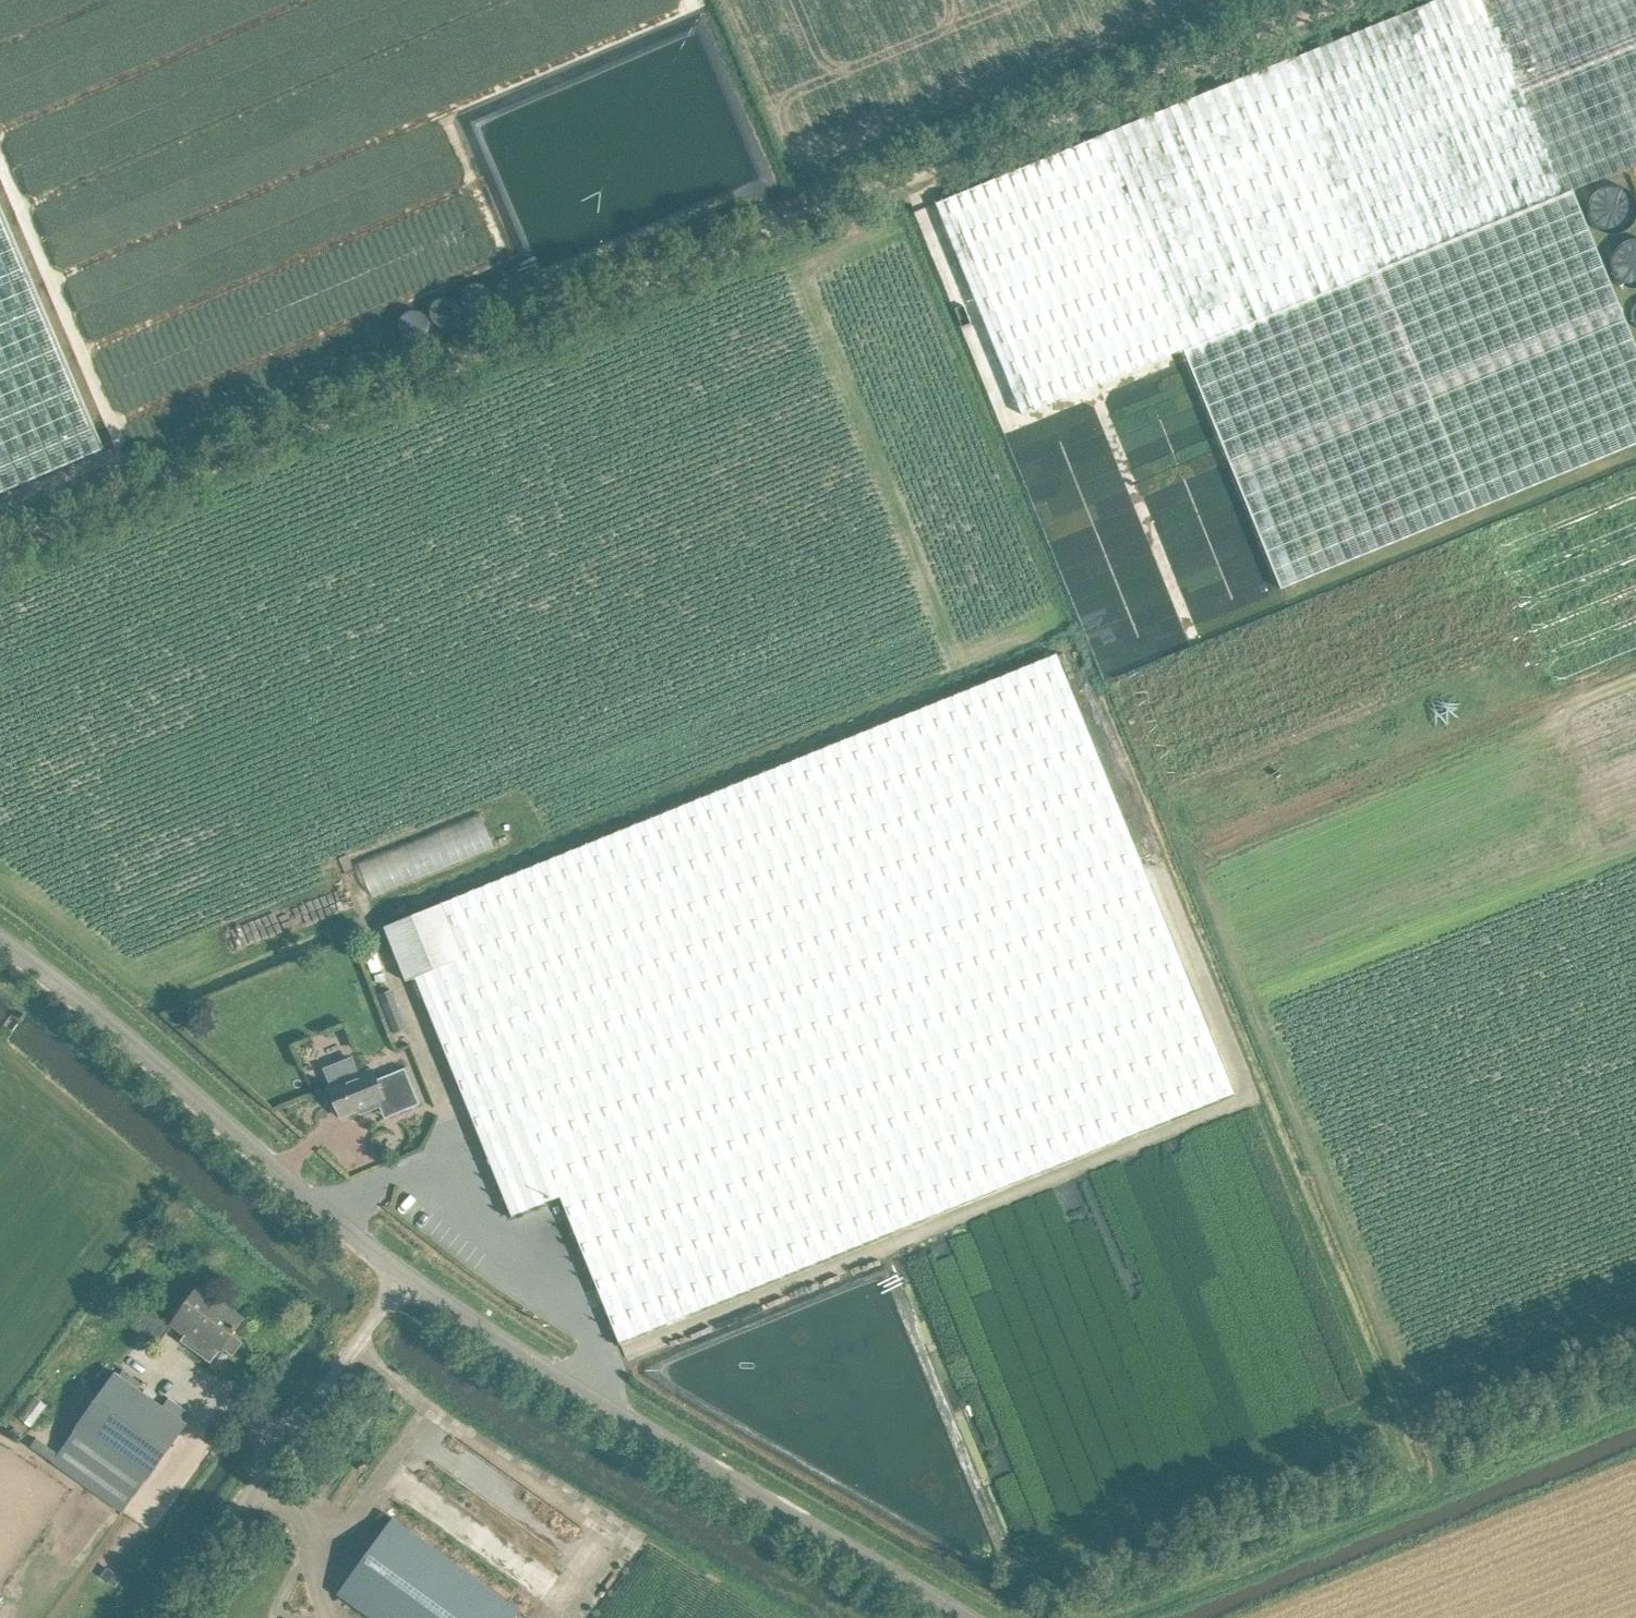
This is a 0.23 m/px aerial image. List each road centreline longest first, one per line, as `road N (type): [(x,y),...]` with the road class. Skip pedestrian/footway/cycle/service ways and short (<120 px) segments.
road 1 (track): [(1347,0),(0,556)]
road 2 (unclassified): [(972,1617),(627,1418),(405,1274)]
road 3 (unclassified): [(405,1274),(0,939)]
road 4 (unclassified): [(161,1617),(405,1274)]

